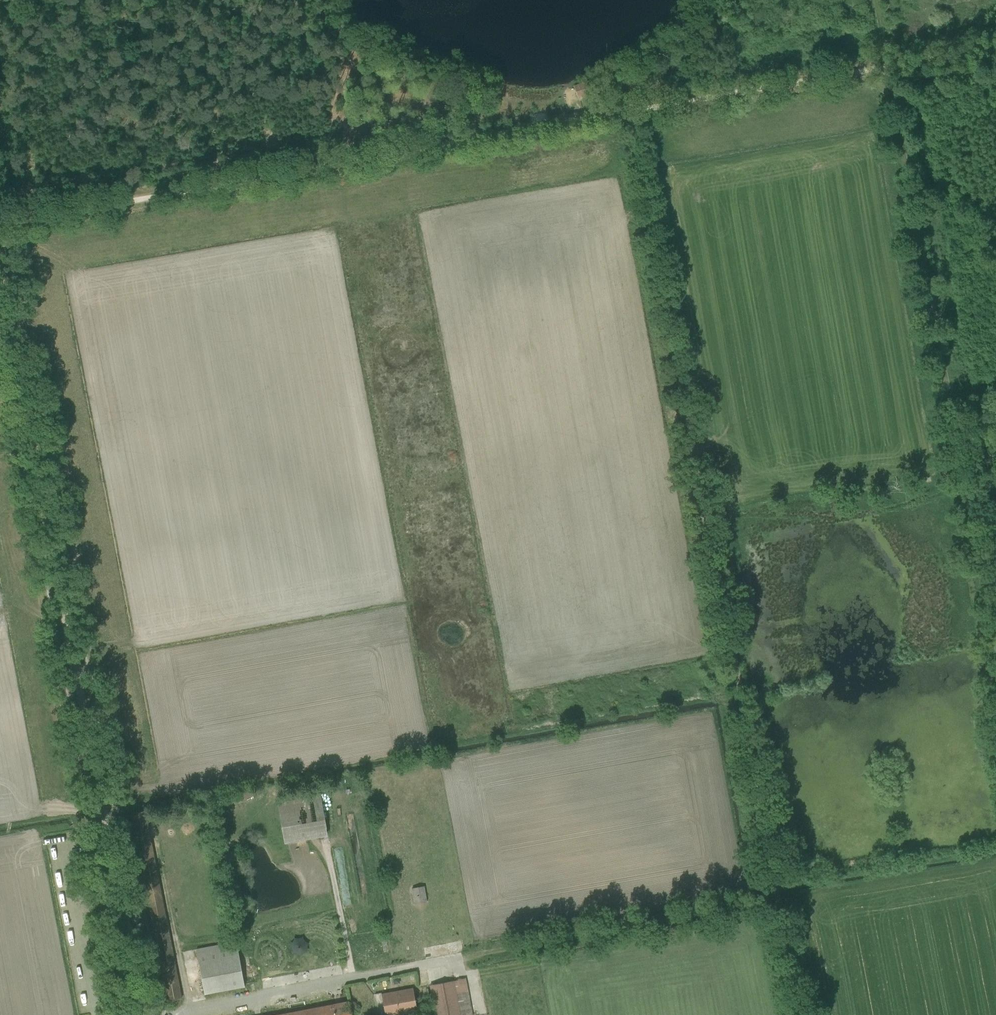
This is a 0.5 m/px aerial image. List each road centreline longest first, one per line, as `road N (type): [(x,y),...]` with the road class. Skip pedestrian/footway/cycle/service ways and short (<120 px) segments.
road 1 (track): [(800,1014),(627,114)]
road 2 (track): [(0,250),(141,1013)]
road 3 (track): [(627,114),(0,222)]
road 4 (track): [(995,644),(886,67)]
road 5 (track): [(778,900),(463,958)]
road 6 (track): [(627,114),(886,67)]

